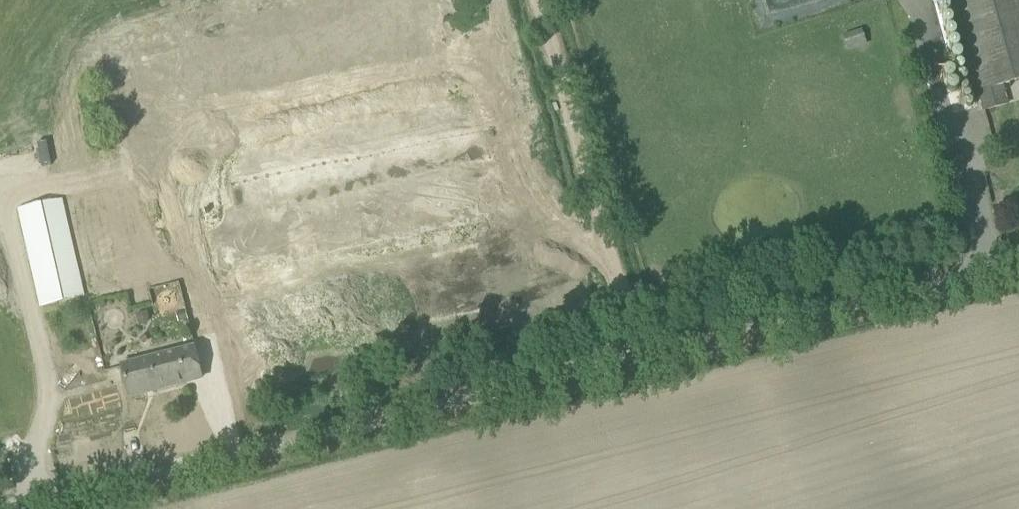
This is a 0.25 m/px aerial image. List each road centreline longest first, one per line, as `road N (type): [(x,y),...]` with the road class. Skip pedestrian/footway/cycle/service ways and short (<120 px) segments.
road 1 (unclassified): [(59,508),(1018,266)]
road 2 (track): [(649,360),(545,0)]

